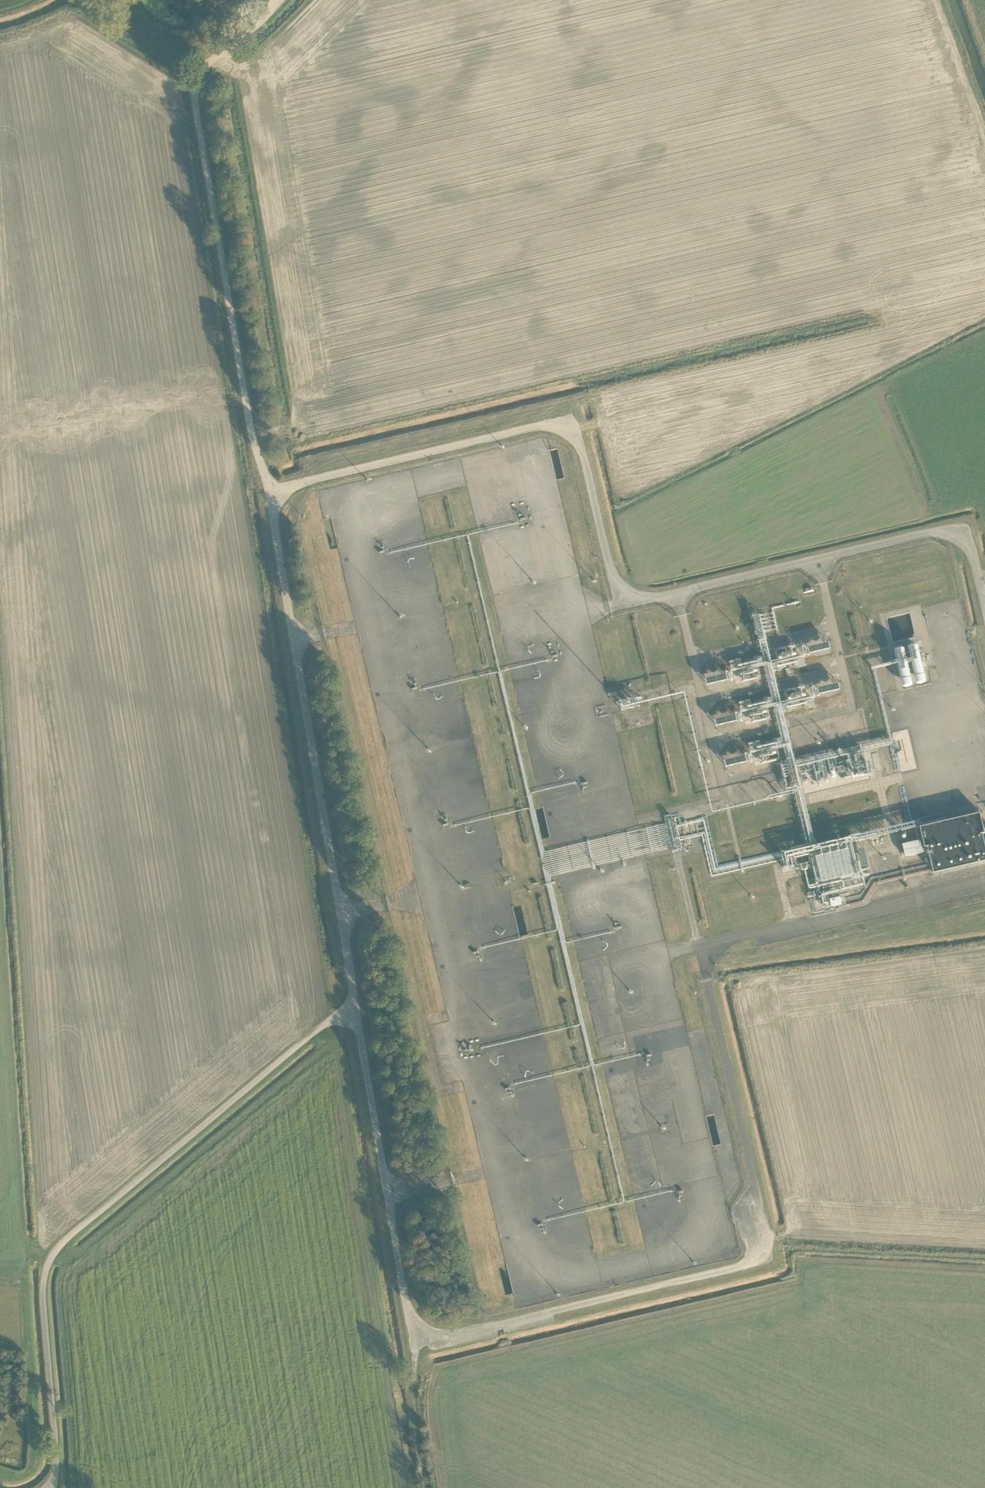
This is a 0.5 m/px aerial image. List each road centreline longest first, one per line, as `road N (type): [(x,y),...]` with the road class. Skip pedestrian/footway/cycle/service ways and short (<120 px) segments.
road 1 (unclassified): [(53,1487),(42,1297),(43,1274),(59,1248),(355,1002)]
road 2 (unclassified): [(355,1002),(265,487)]
road 3 (unclassified): [(414,1343),(355,1002)]
road 4 (track): [(426,1487),(412,1404),(414,1343)]

